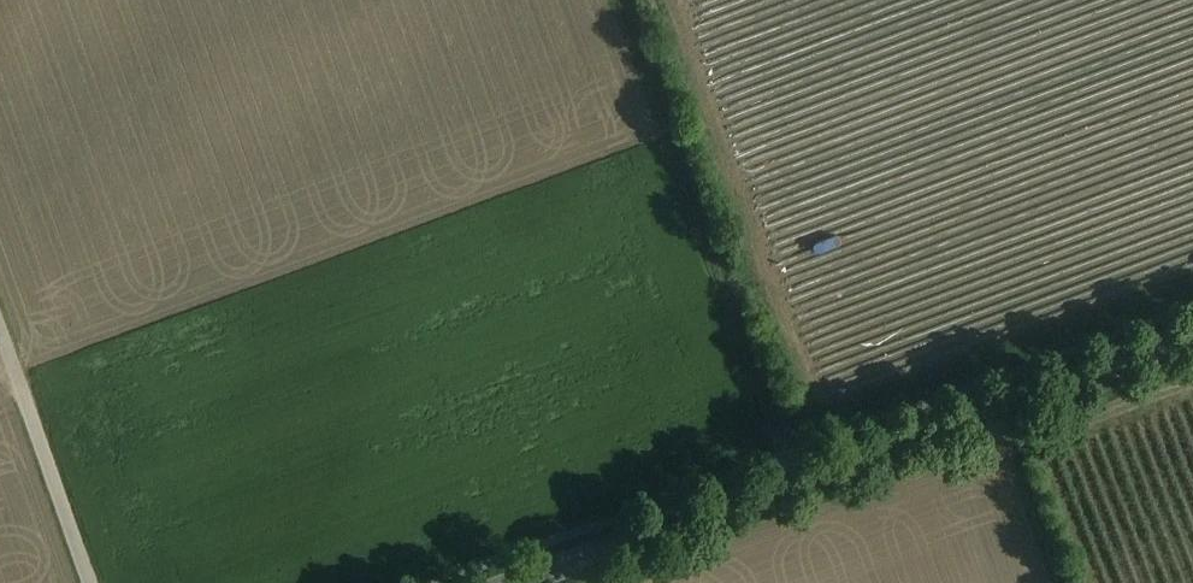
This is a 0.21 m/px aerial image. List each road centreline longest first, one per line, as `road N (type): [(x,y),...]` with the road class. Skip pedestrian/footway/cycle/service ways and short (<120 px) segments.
road 1 (tertiary): [(1192,335),(516,582)]
road 2 (track): [(791,481),(617,0)]
road 3 (unclassified): [(0,331),(91,582)]
road 4 (track): [(990,410),(1053,582)]

